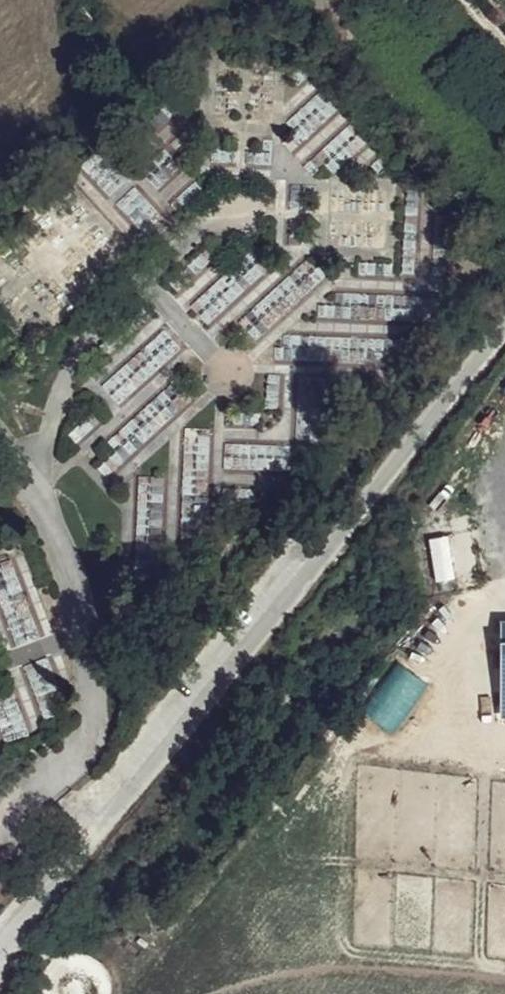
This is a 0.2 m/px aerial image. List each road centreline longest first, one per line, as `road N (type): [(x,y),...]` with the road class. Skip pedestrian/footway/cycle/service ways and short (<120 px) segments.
road 1 (unclassified): [(504,328),(123,819),(0,963)]

